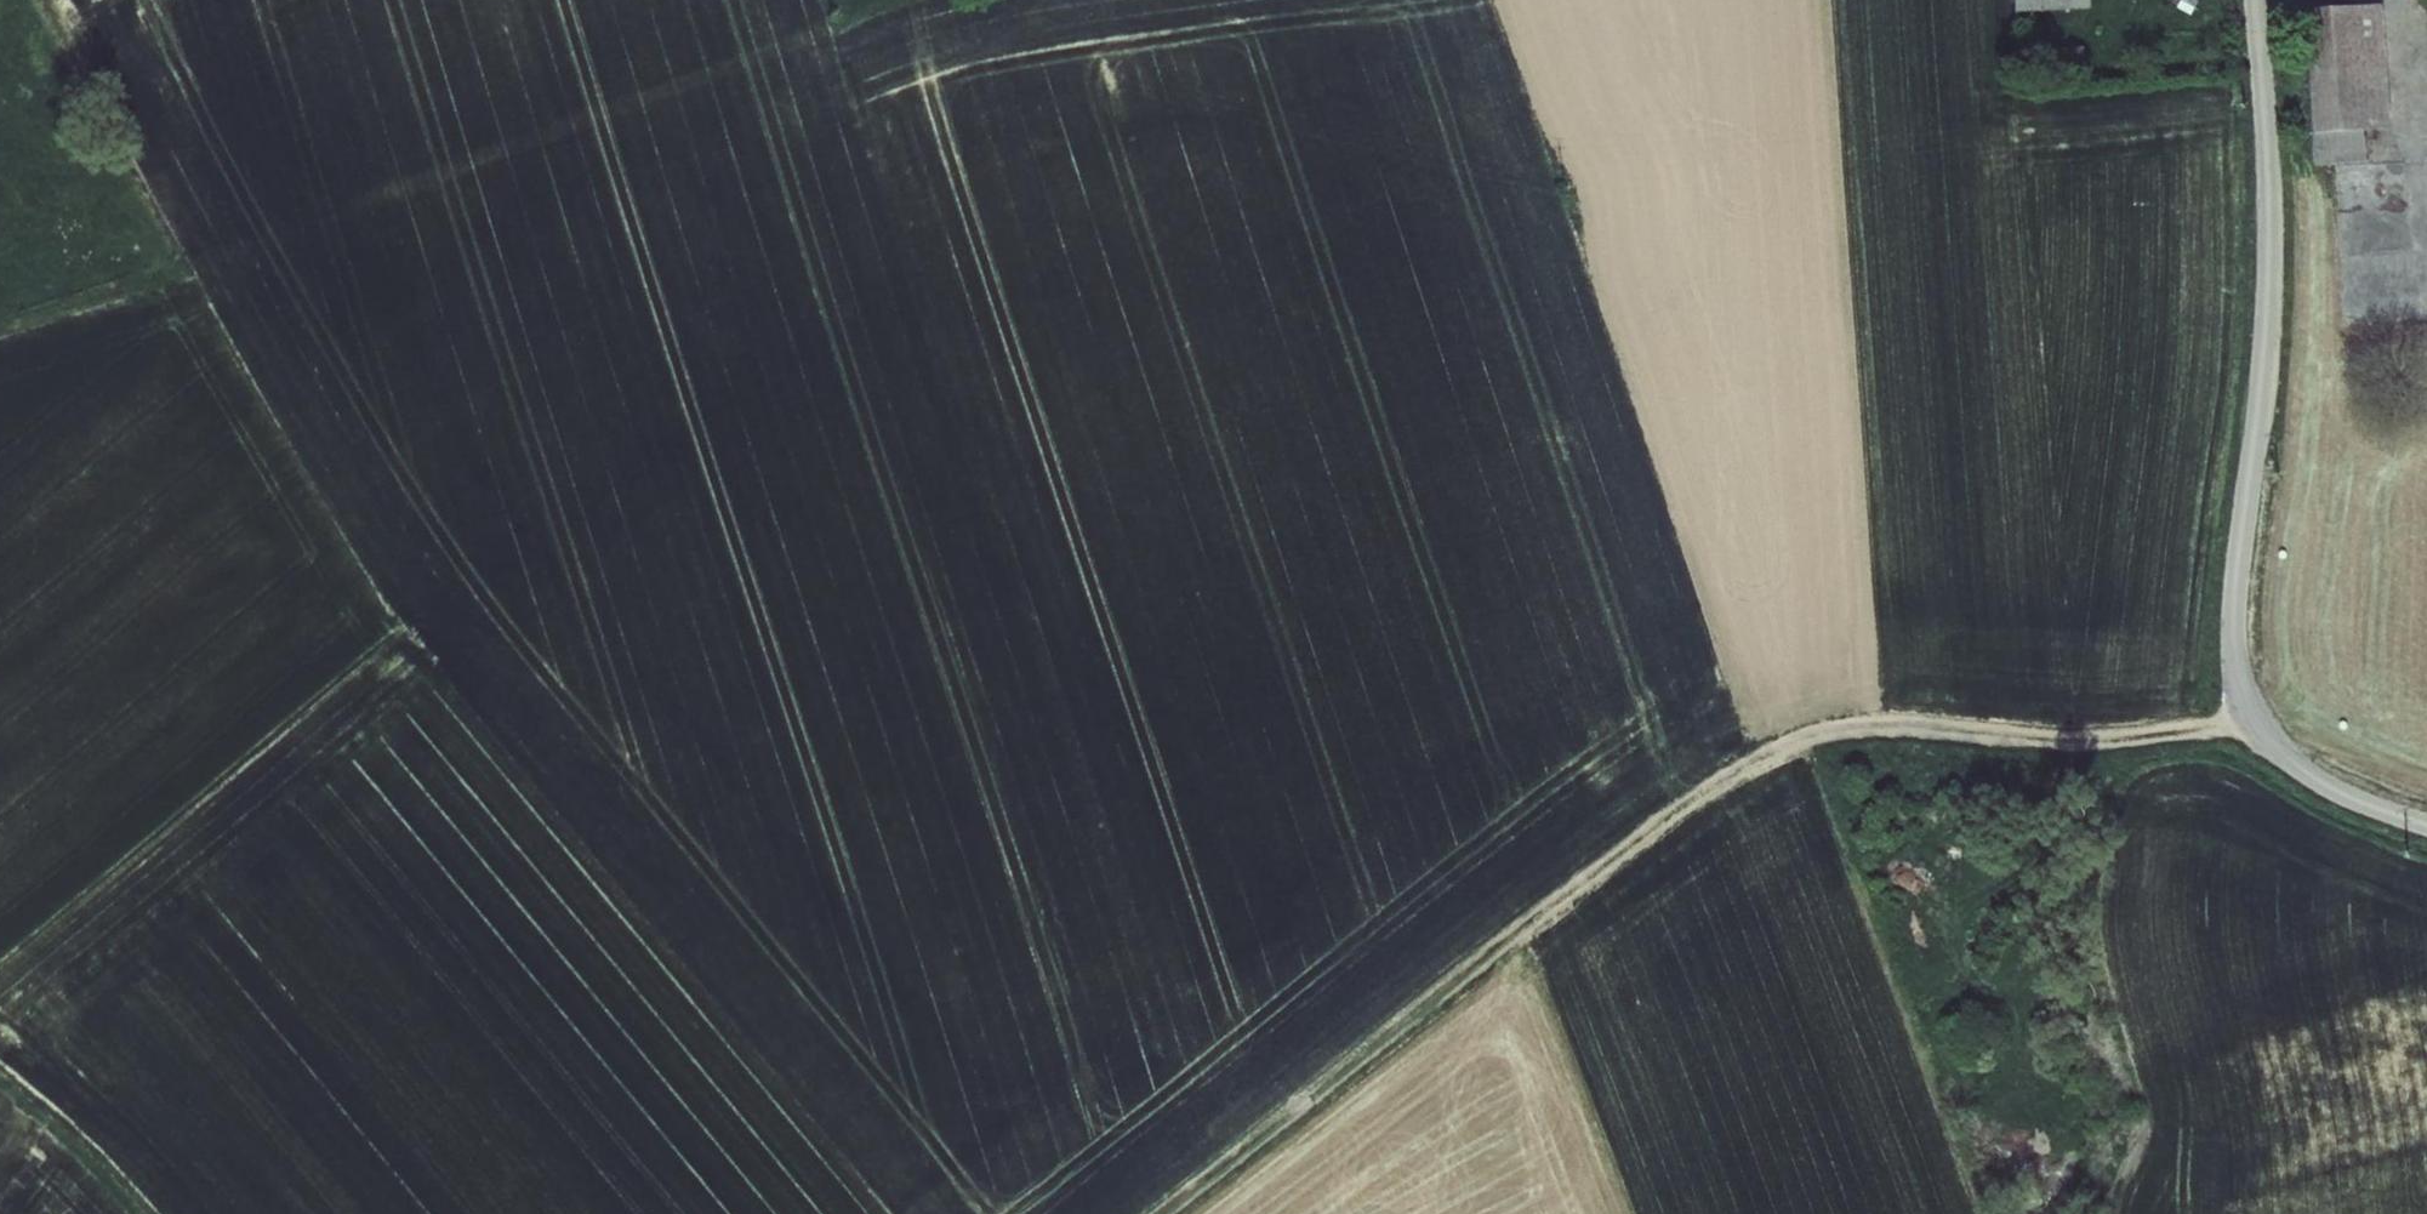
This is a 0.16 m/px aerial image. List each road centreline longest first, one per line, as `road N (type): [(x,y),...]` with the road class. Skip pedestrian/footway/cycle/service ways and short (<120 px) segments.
road 1 (track): [(2254,718),(2134,744),(1833,731),(1735,772),(1173,1213)]
road 2 (unclassified): [(2426,824),(2334,791),(2300,769),(2254,718),(2241,677),(2234,607),(2258,423),(2269,246),(2253,0)]

